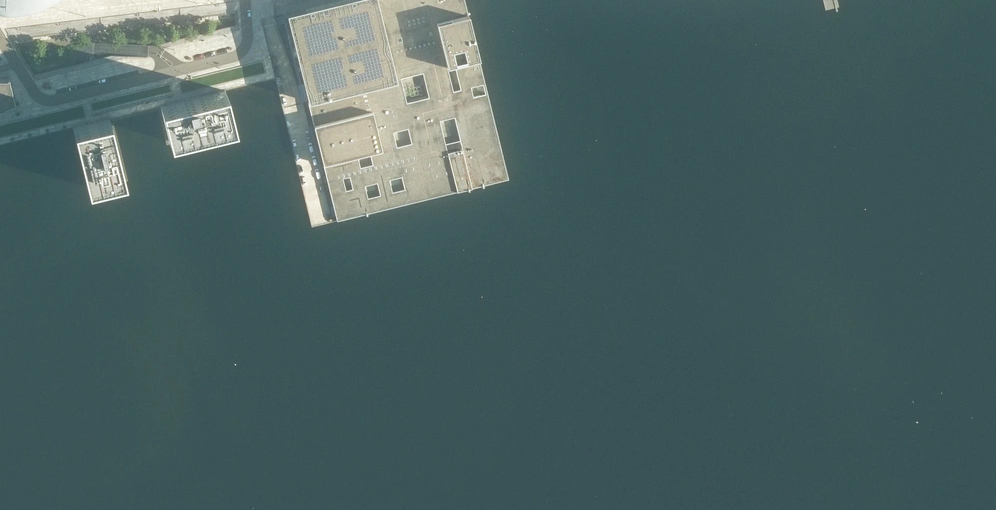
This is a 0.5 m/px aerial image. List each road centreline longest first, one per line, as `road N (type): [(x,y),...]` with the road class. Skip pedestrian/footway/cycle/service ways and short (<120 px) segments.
road 1 (residential): [(0,39),(32,93),(55,106),(235,61),(246,51),(245,0)]

